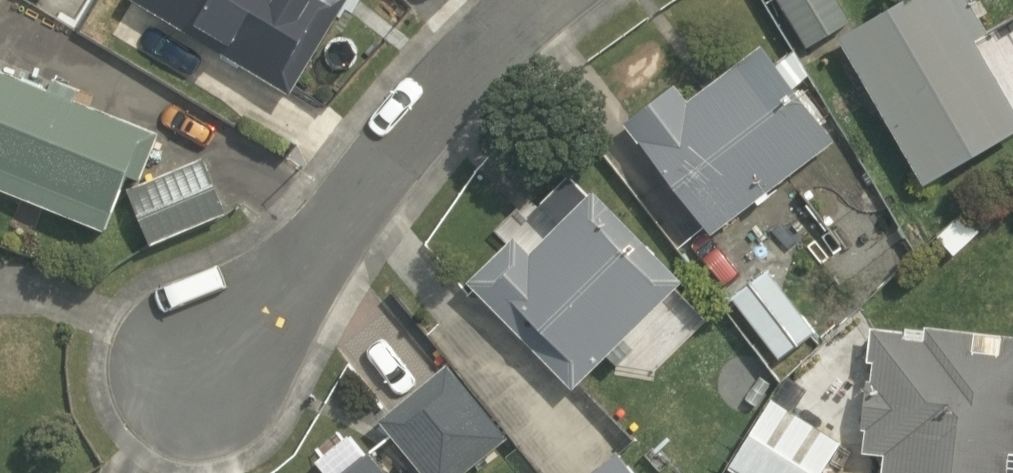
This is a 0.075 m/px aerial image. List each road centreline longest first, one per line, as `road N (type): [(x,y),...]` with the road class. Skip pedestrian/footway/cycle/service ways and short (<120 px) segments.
road 1 (residential): [(550,0),(453,90),(298,276),(195,371)]

